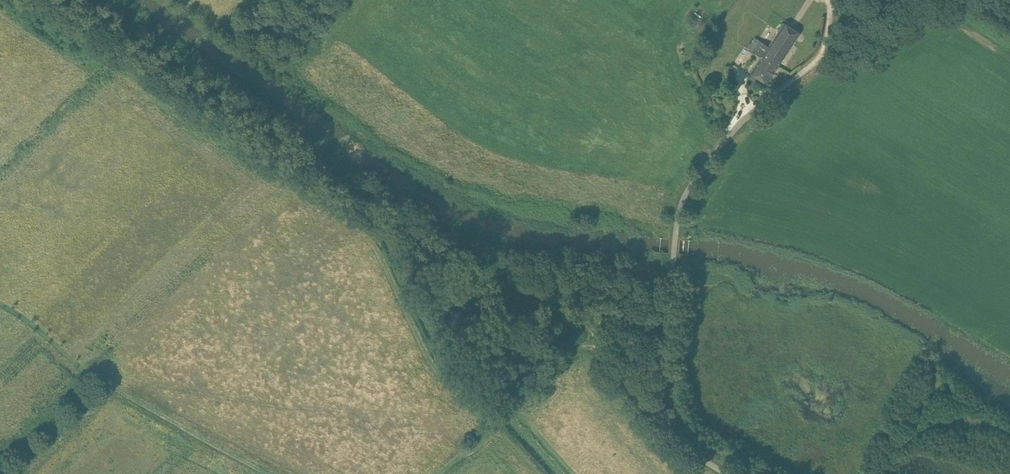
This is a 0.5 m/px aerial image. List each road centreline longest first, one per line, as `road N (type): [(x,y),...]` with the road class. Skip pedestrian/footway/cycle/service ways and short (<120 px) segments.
road 1 (unclassified): [(870,28),(740,123),(690,186),(676,231)]
road 2 (unclassified): [(730,473),(658,415),(673,258)]

